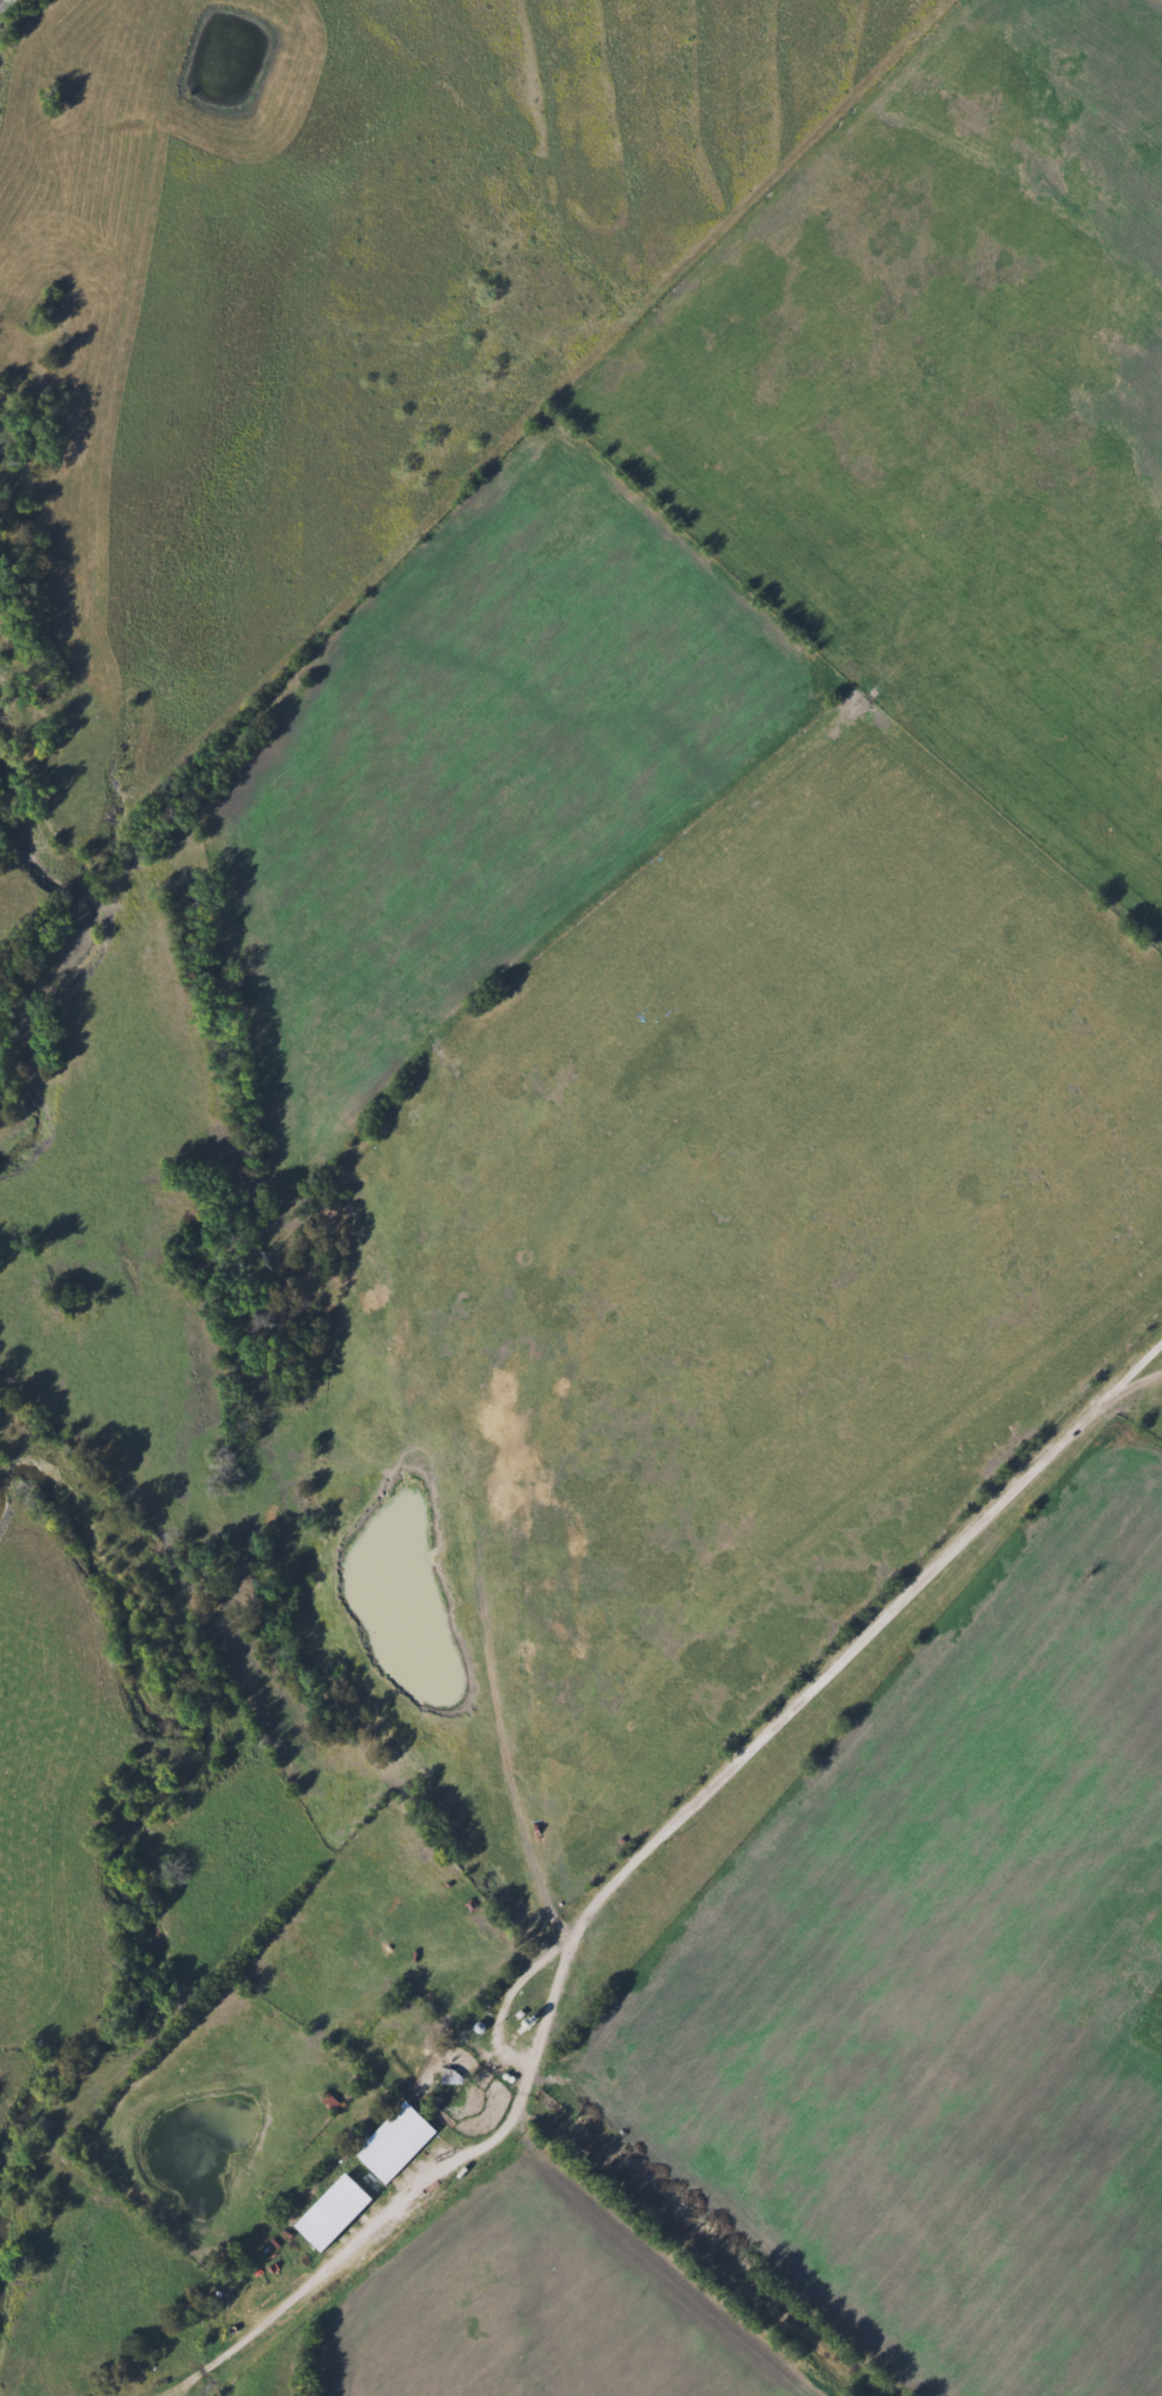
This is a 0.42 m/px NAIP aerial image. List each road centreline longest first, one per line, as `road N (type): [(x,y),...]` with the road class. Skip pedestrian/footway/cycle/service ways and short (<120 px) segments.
road 1 (residential): [(554,1960),(643,1856),(1161,1345)]
road 2 (residential): [(524,1981),(554,1960),(529,2054),(504,2066),(488,2054),(489,2028),(524,1981)]

